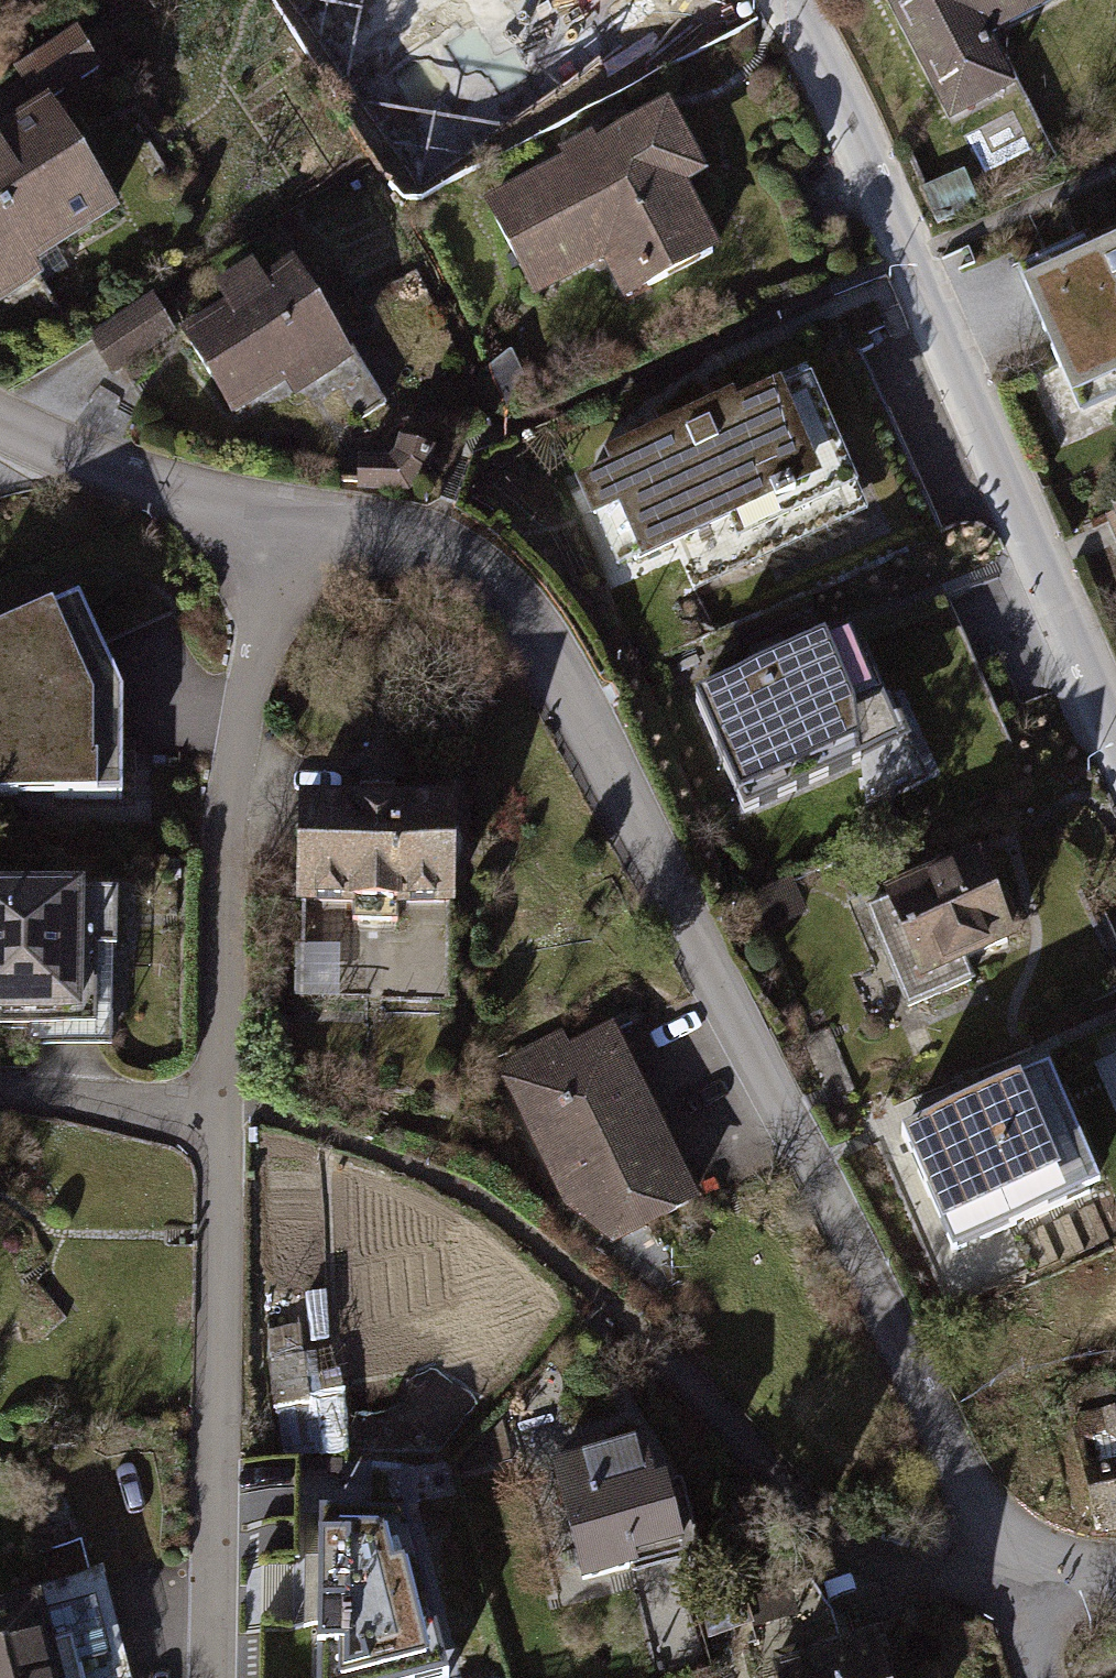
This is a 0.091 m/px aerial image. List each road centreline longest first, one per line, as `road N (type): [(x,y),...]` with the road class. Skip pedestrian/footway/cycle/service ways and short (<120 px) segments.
road 1 (residential): [(1011,1588),(814,1167),(529,619),(468,566),(426,549),(285,530)]
road 2 (residential): [(285,530),(226,808),(214,1677)]
road 3 (residential): [(775,0),(907,260),(1115,738)]
road 4 (residential): [(285,530),(110,470),(0,418)]

